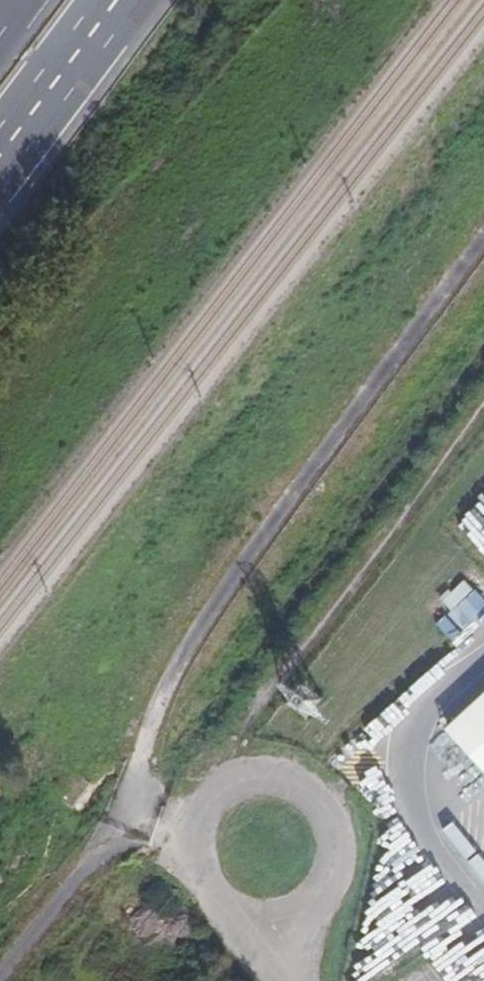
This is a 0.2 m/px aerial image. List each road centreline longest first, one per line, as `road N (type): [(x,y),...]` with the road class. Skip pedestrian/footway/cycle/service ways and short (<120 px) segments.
road 1 (track): [(252,781),(246,724),(483,421)]
road 2 (unclassified): [(280,915),(317,890),(331,847),(314,805),(297,790),(252,781),(214,801),(195,839),(195,860),(216,899),(257,917)]
road 3 (trunk): [(0,158),(118,0)]

